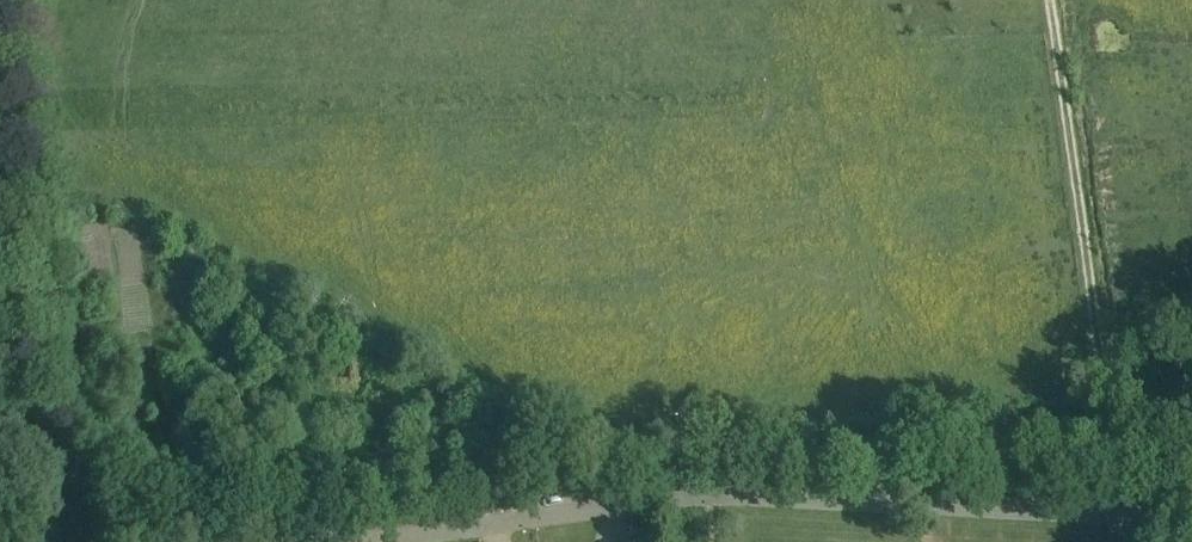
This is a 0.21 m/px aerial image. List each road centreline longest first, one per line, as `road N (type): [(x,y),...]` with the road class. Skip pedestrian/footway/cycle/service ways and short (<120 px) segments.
road 1 (unclassified): [(1165,519),(716,497),(369,541),(186,526),(148,541)]
road 2 (track): [(1153,415),(1108,375),(1096,332),(1050,0)]
road 3 (unclassified): [(1165,519),(1153,415),(1191,351)]

